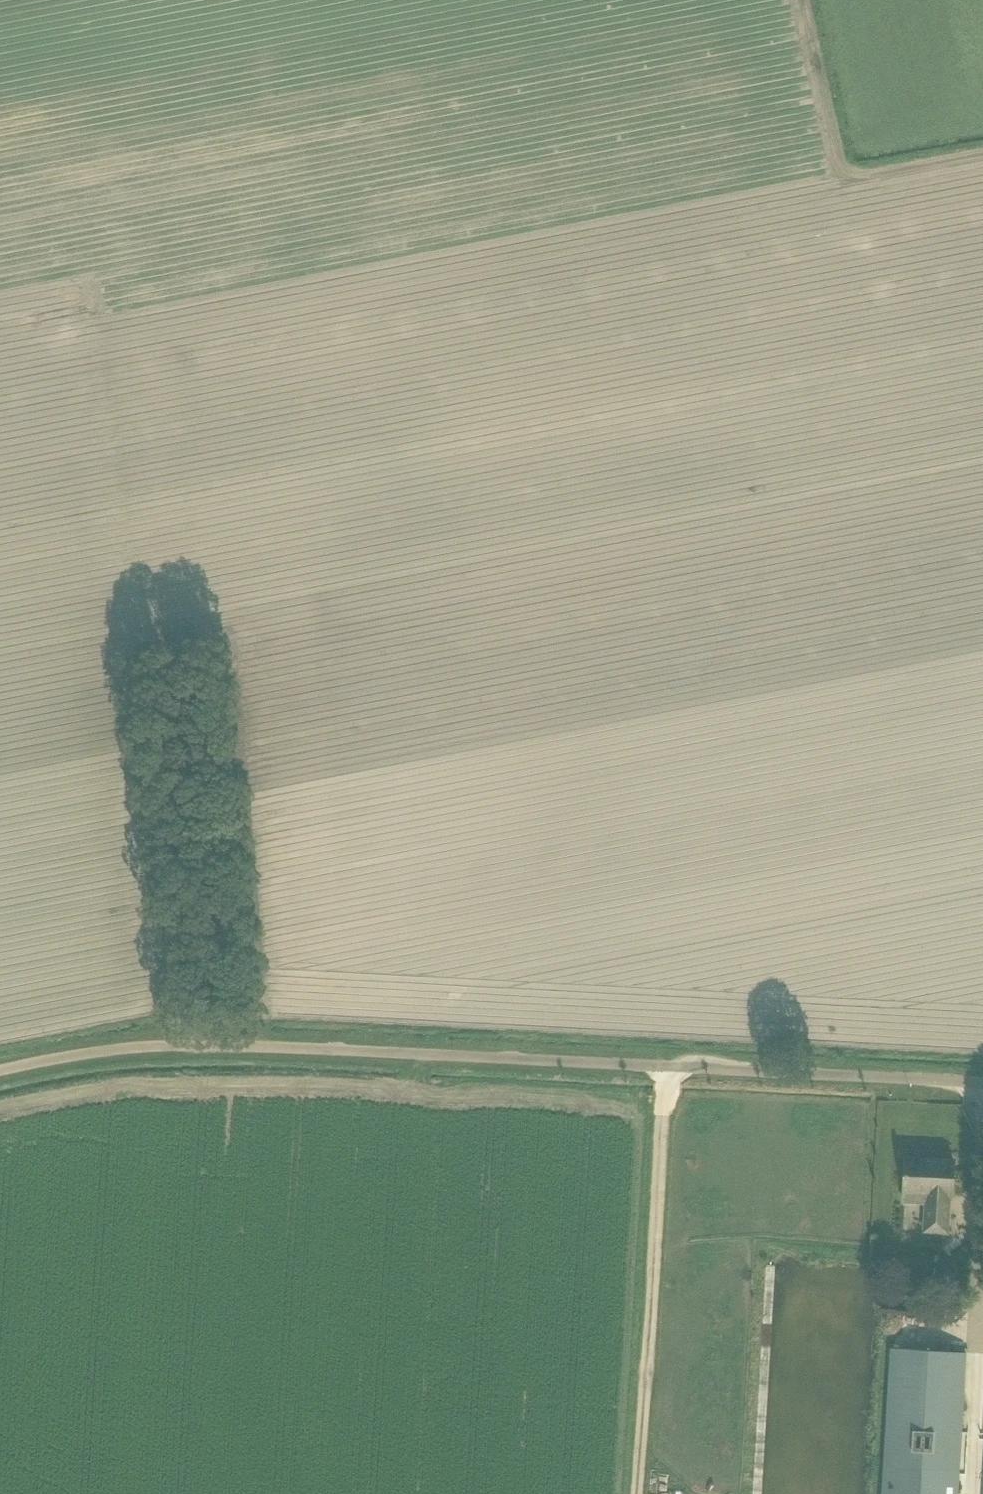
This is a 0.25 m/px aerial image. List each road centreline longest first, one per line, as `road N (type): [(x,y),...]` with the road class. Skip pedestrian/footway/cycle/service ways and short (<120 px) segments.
road 1 (unclassified): [(982,1086),(242,1048),(126,1052),(0,1074)]

